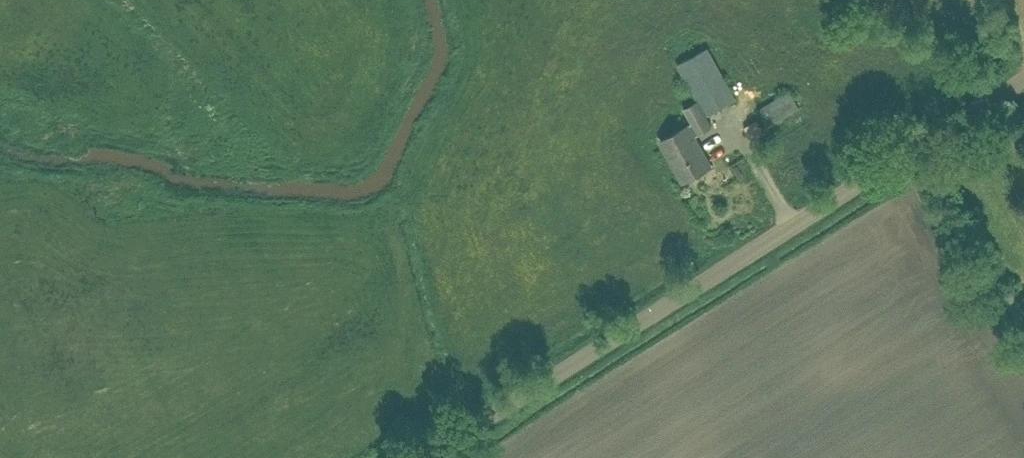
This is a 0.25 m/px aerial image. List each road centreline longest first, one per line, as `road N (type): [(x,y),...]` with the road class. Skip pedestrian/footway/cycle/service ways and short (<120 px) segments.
road 1 (unclassified): [(1023,77),(416,457)]

